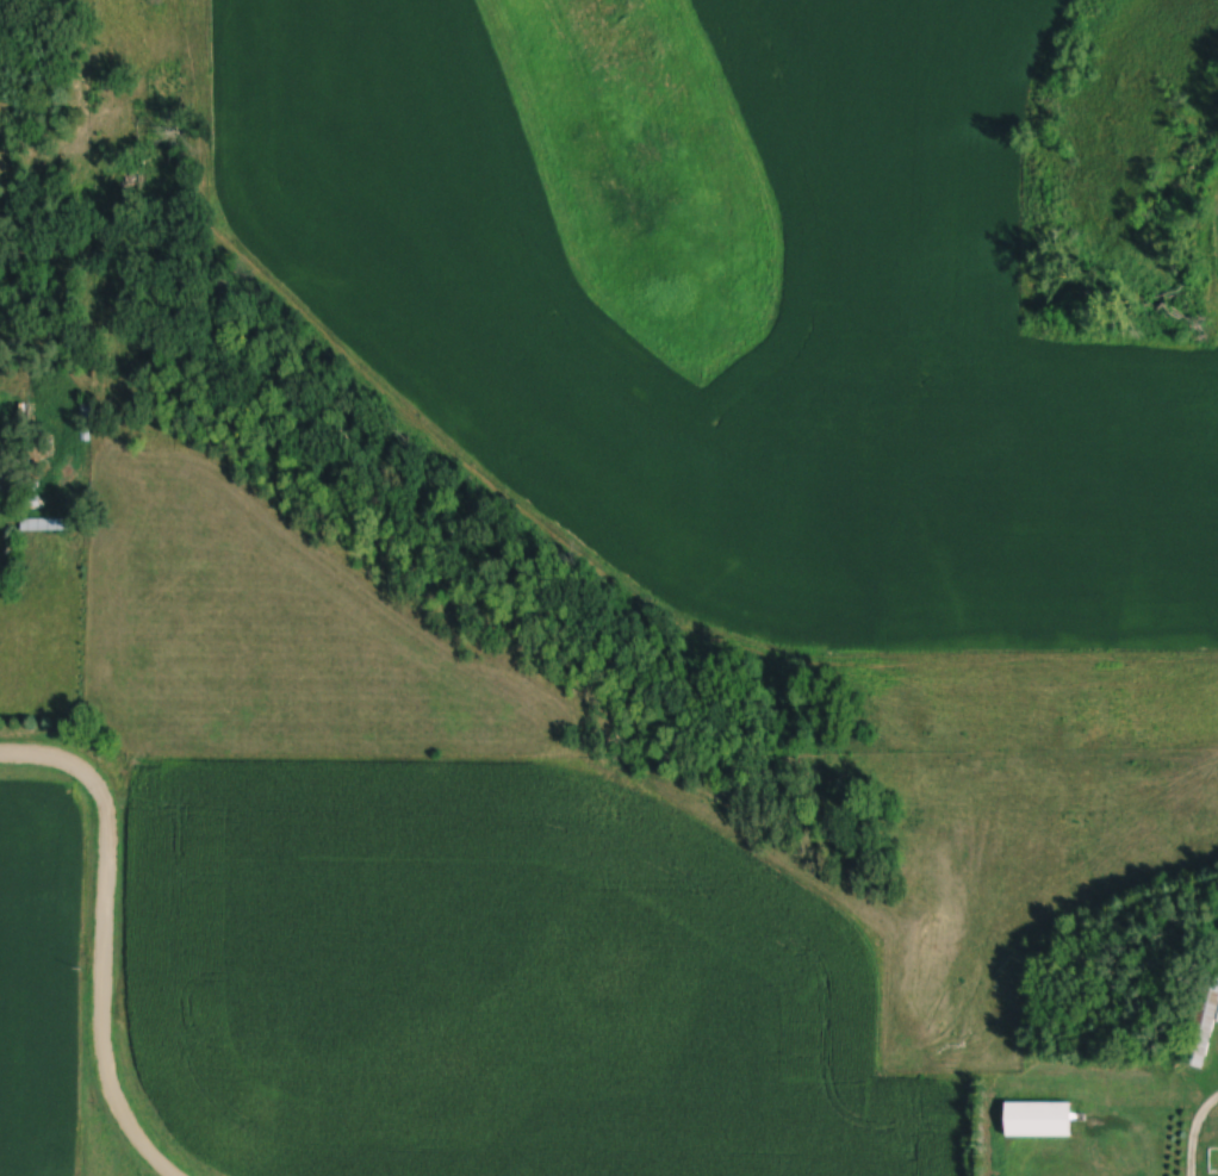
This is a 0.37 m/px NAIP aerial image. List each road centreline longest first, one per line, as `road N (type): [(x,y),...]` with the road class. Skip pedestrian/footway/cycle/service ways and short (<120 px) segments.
road 1 (residential): [(174,1175),(111,1090),(104,820)]
road 2 (residential): [(0,762),(81,770),(101,798),(104,820)]

